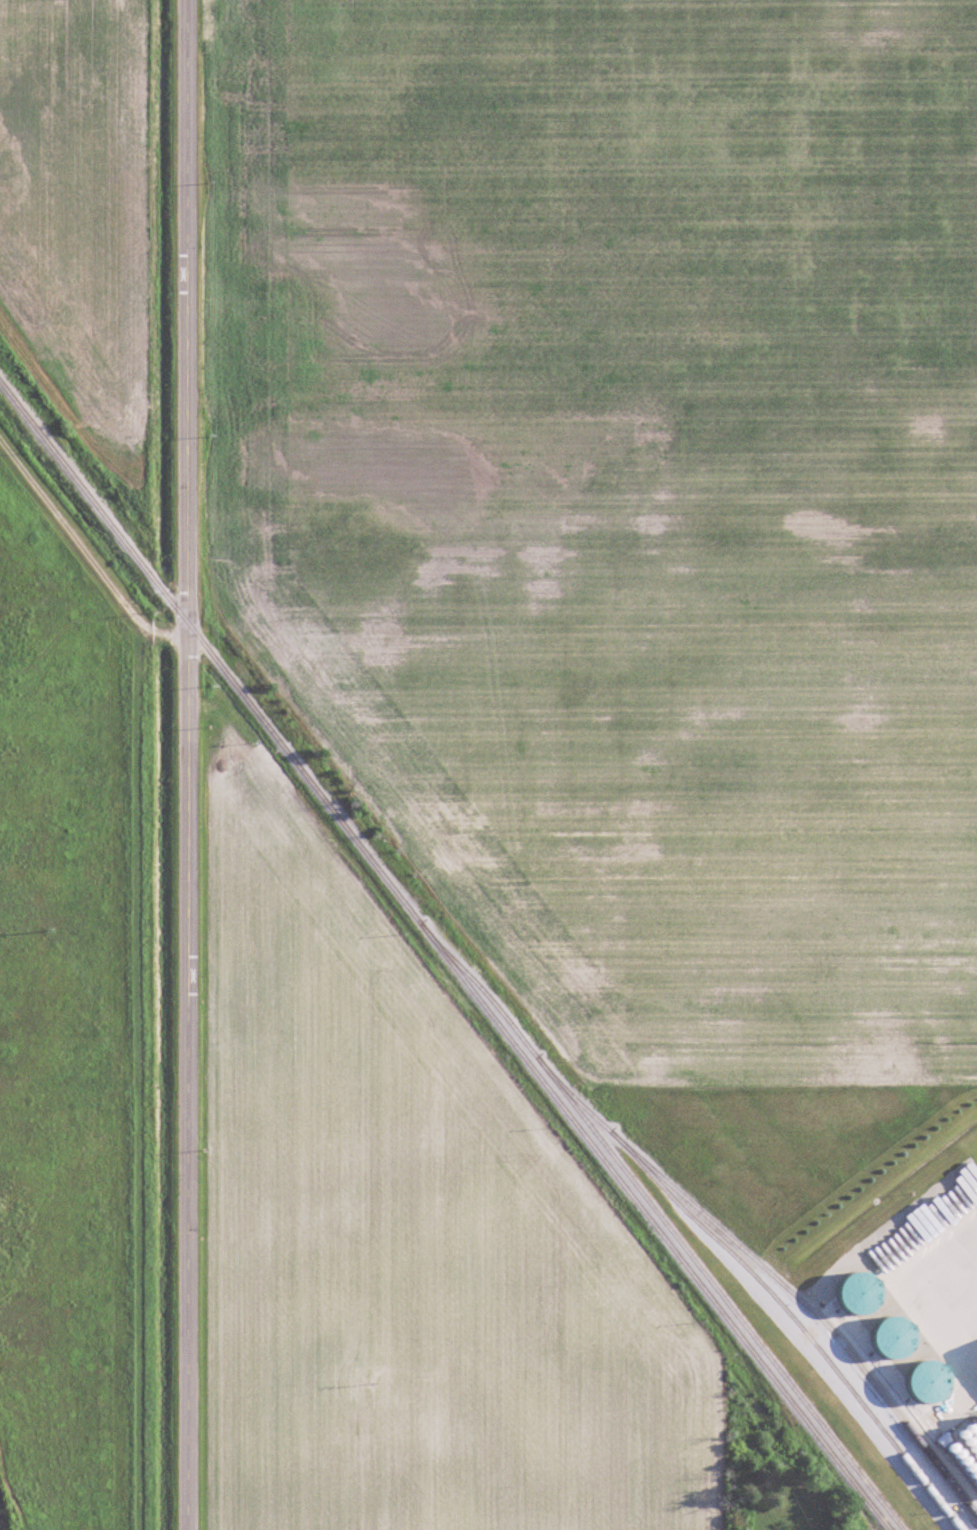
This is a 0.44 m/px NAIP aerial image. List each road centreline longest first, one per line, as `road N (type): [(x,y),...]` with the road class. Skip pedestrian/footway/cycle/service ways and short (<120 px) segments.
road 1 (residential): [(187,1529),(185,622)]
road 2 (residential): [(185,622),(183,0)]

